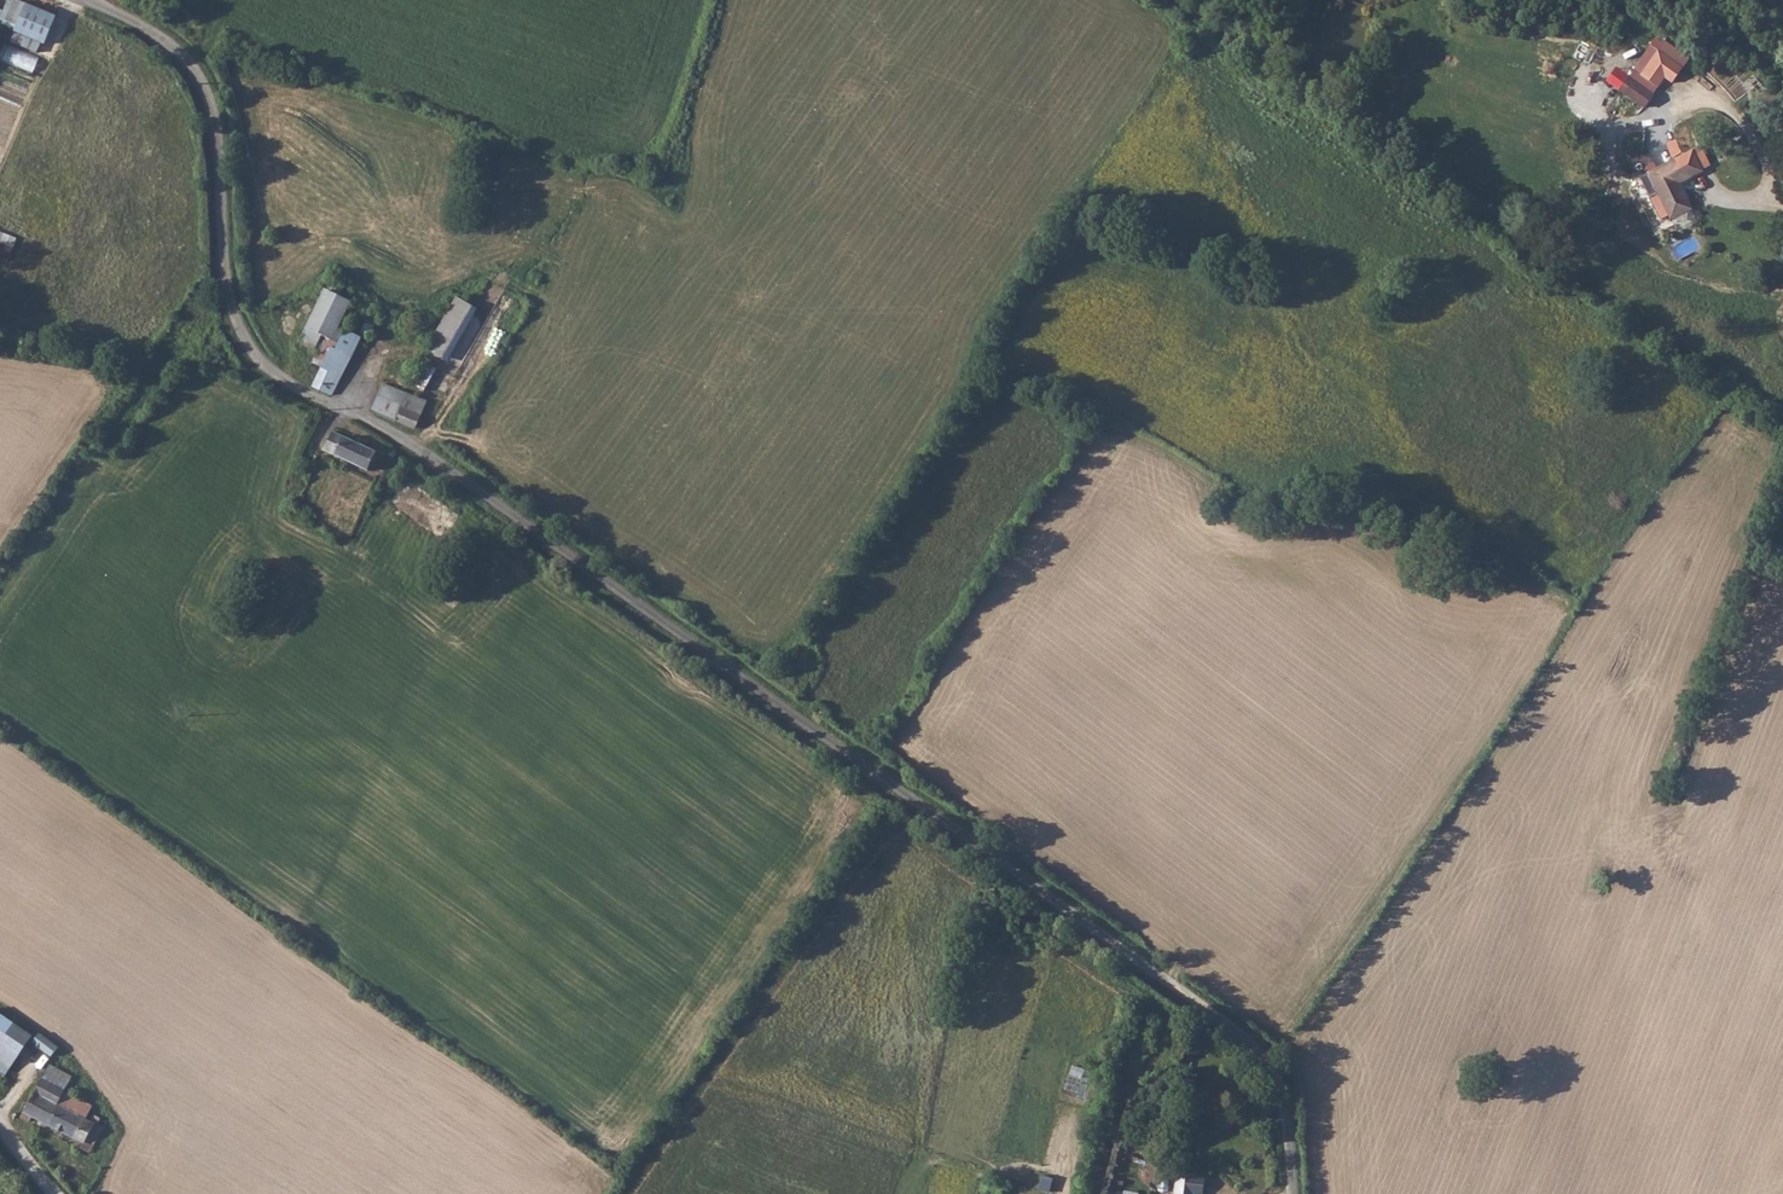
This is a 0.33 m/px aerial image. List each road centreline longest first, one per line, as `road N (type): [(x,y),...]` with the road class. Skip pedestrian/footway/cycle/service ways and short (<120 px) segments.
road 1 (unclassified): [(83,0),(171,46),(195,74),(216,134),(229,300),(261,361),(422,452),(1242,1036),(1277,1076),(1291,1193)]

